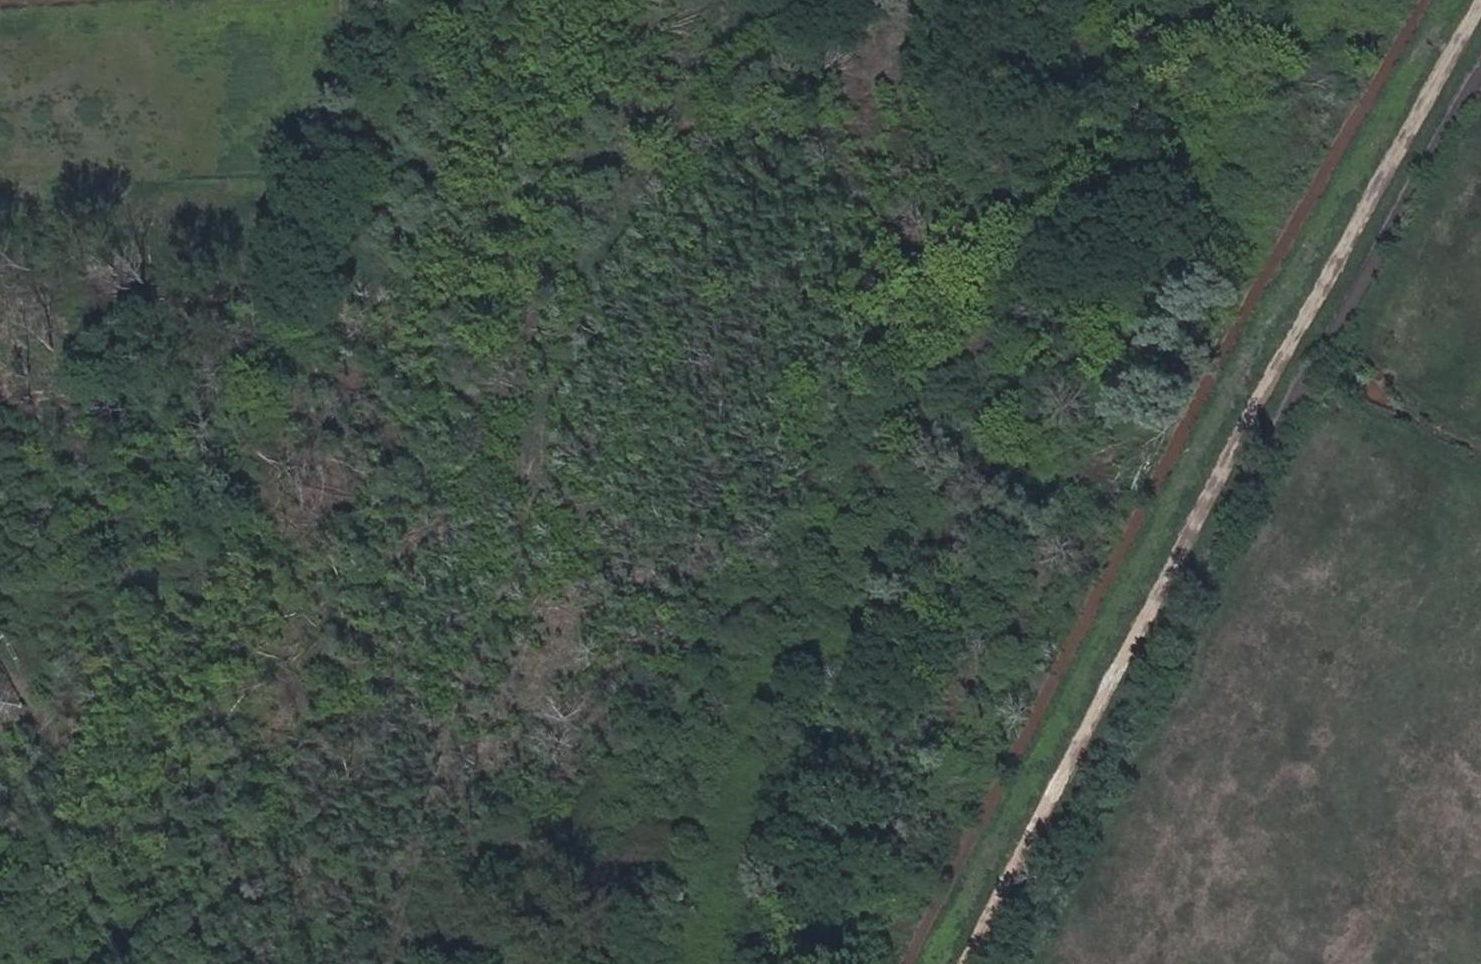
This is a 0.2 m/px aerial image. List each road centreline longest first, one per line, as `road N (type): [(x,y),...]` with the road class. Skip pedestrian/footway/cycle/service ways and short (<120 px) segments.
road 1 (track): [(1099,726),(969,963)]

